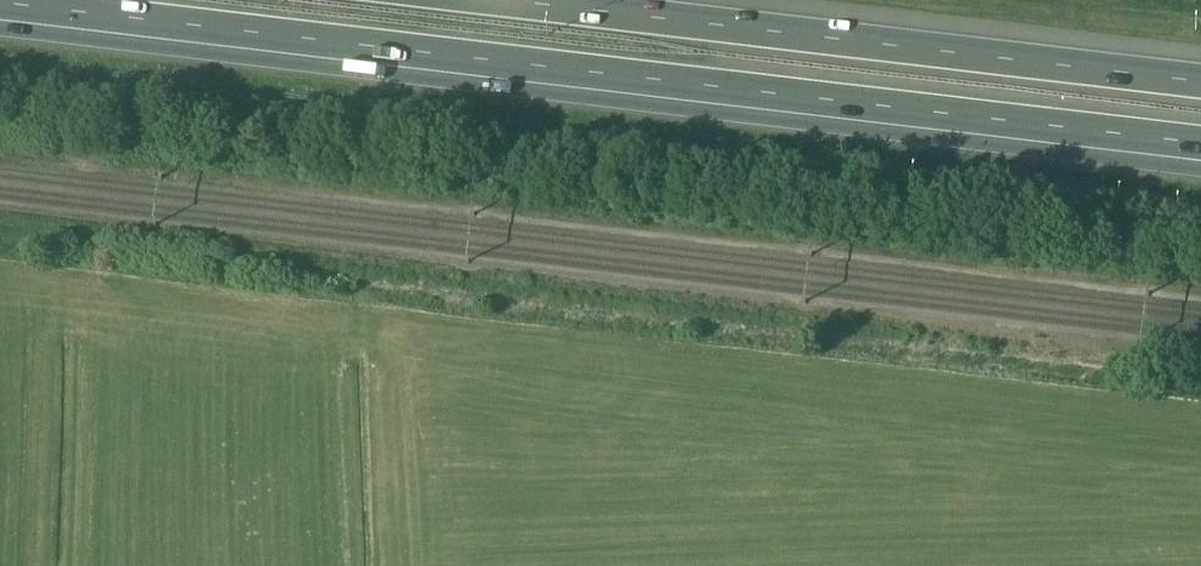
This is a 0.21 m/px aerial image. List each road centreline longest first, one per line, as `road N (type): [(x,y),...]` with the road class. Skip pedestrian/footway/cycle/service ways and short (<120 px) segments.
road 1 (motorway): [(0,1),(1200,143)]
road 2 (motorway): [(1200,81),(515,0)]

